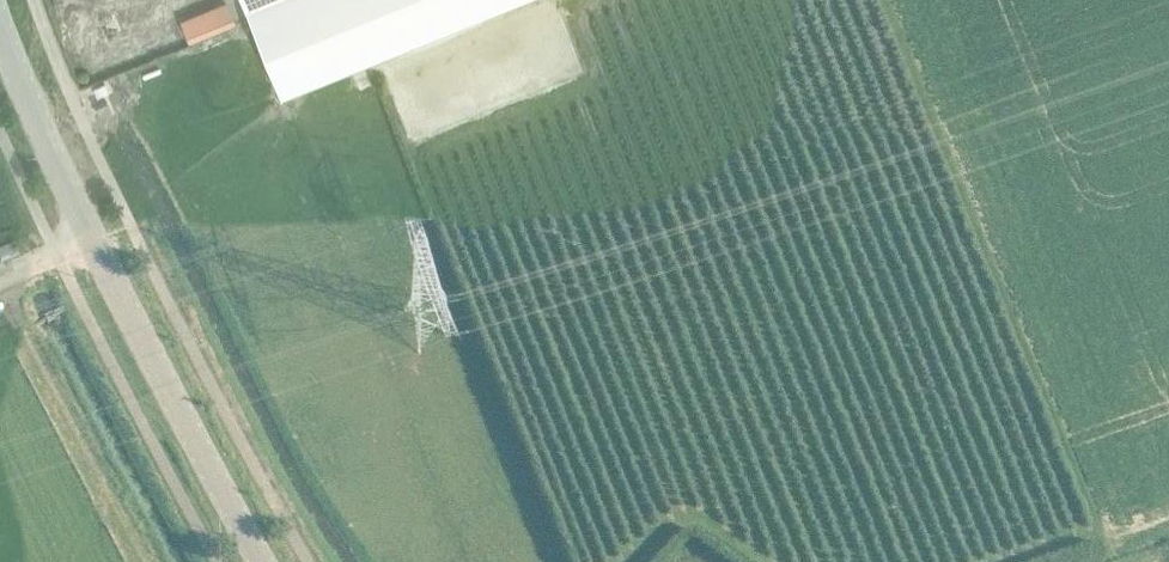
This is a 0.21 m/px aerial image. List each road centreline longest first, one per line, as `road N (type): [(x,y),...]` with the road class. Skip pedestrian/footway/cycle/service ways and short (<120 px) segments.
road 1 (tertiary): [(260,561),(88,247)]
road 2 (tertiary): [(88,247),(0,22)]

